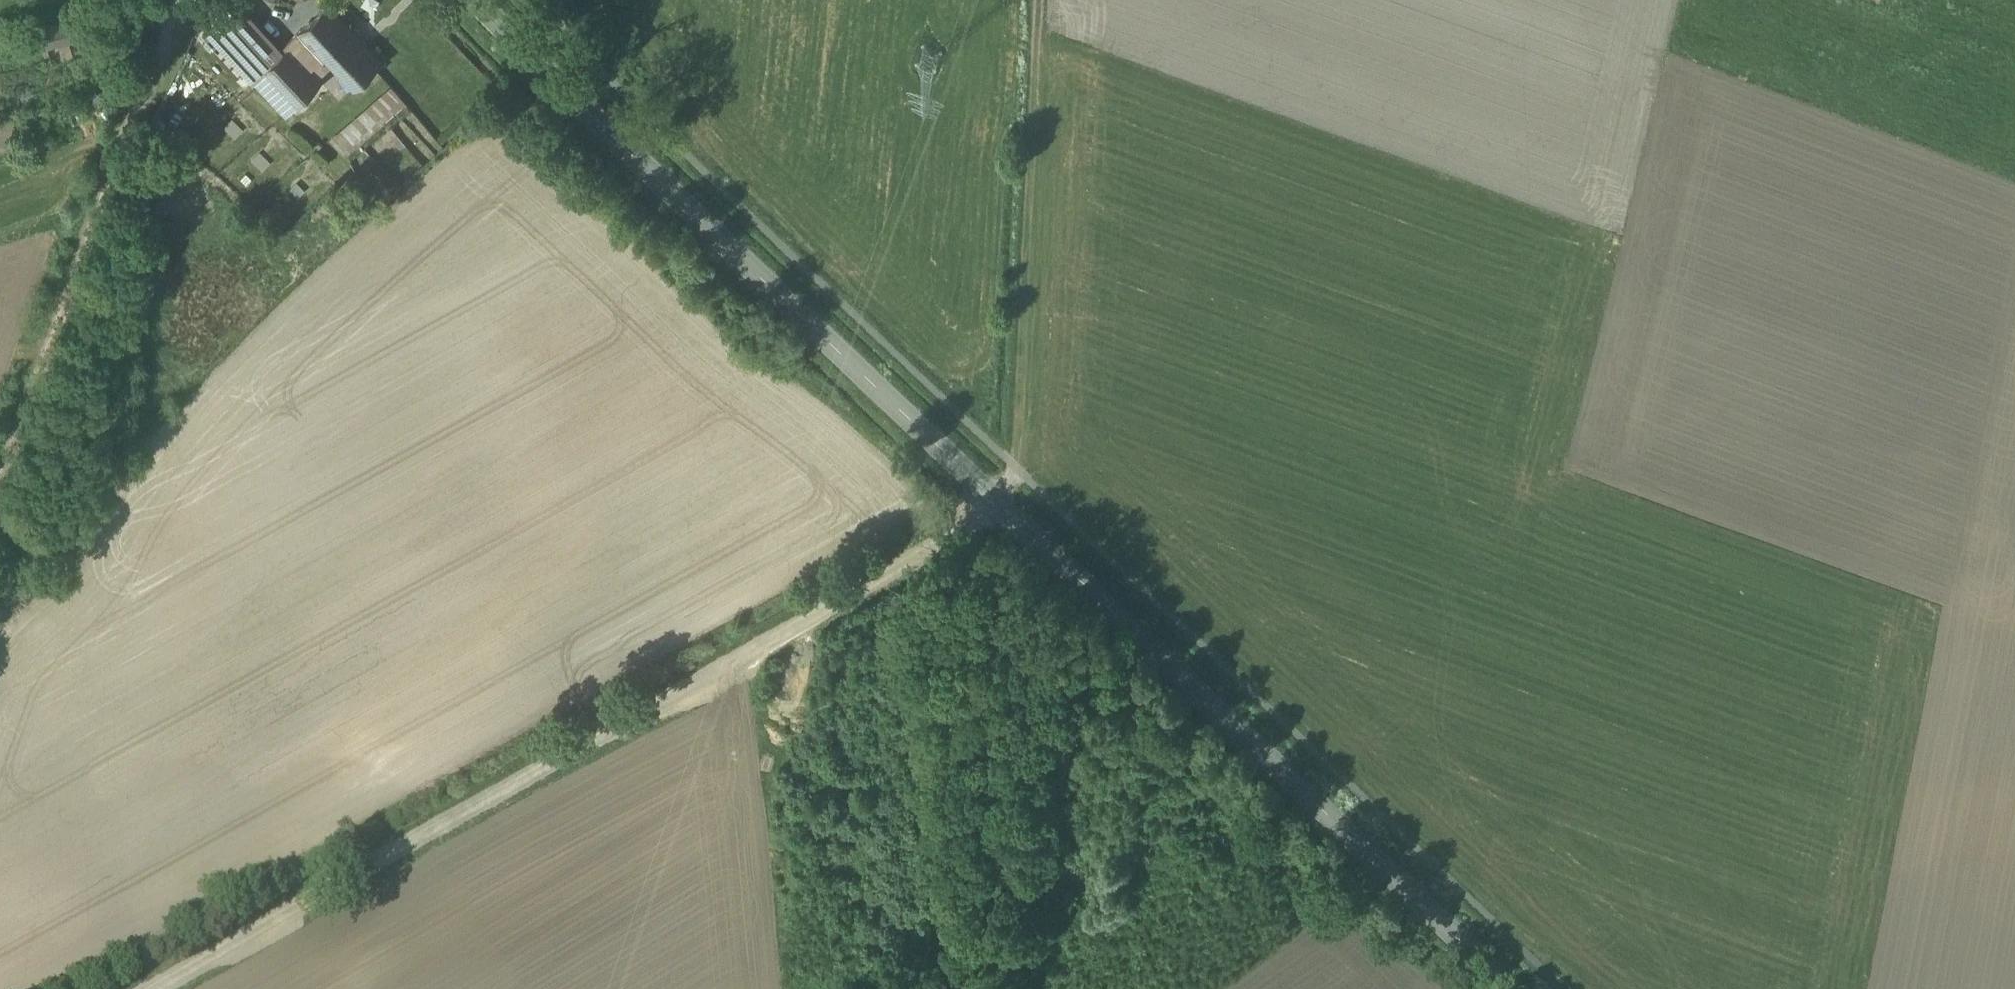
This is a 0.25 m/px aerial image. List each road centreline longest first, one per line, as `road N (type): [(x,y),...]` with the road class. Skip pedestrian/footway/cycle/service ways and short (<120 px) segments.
road 1 (tertiary): [(1513,988),(476,0)]
road 2 (track): [(146,988),(1001,506)]
road 3 (track): [(0,507),(184,0)]

